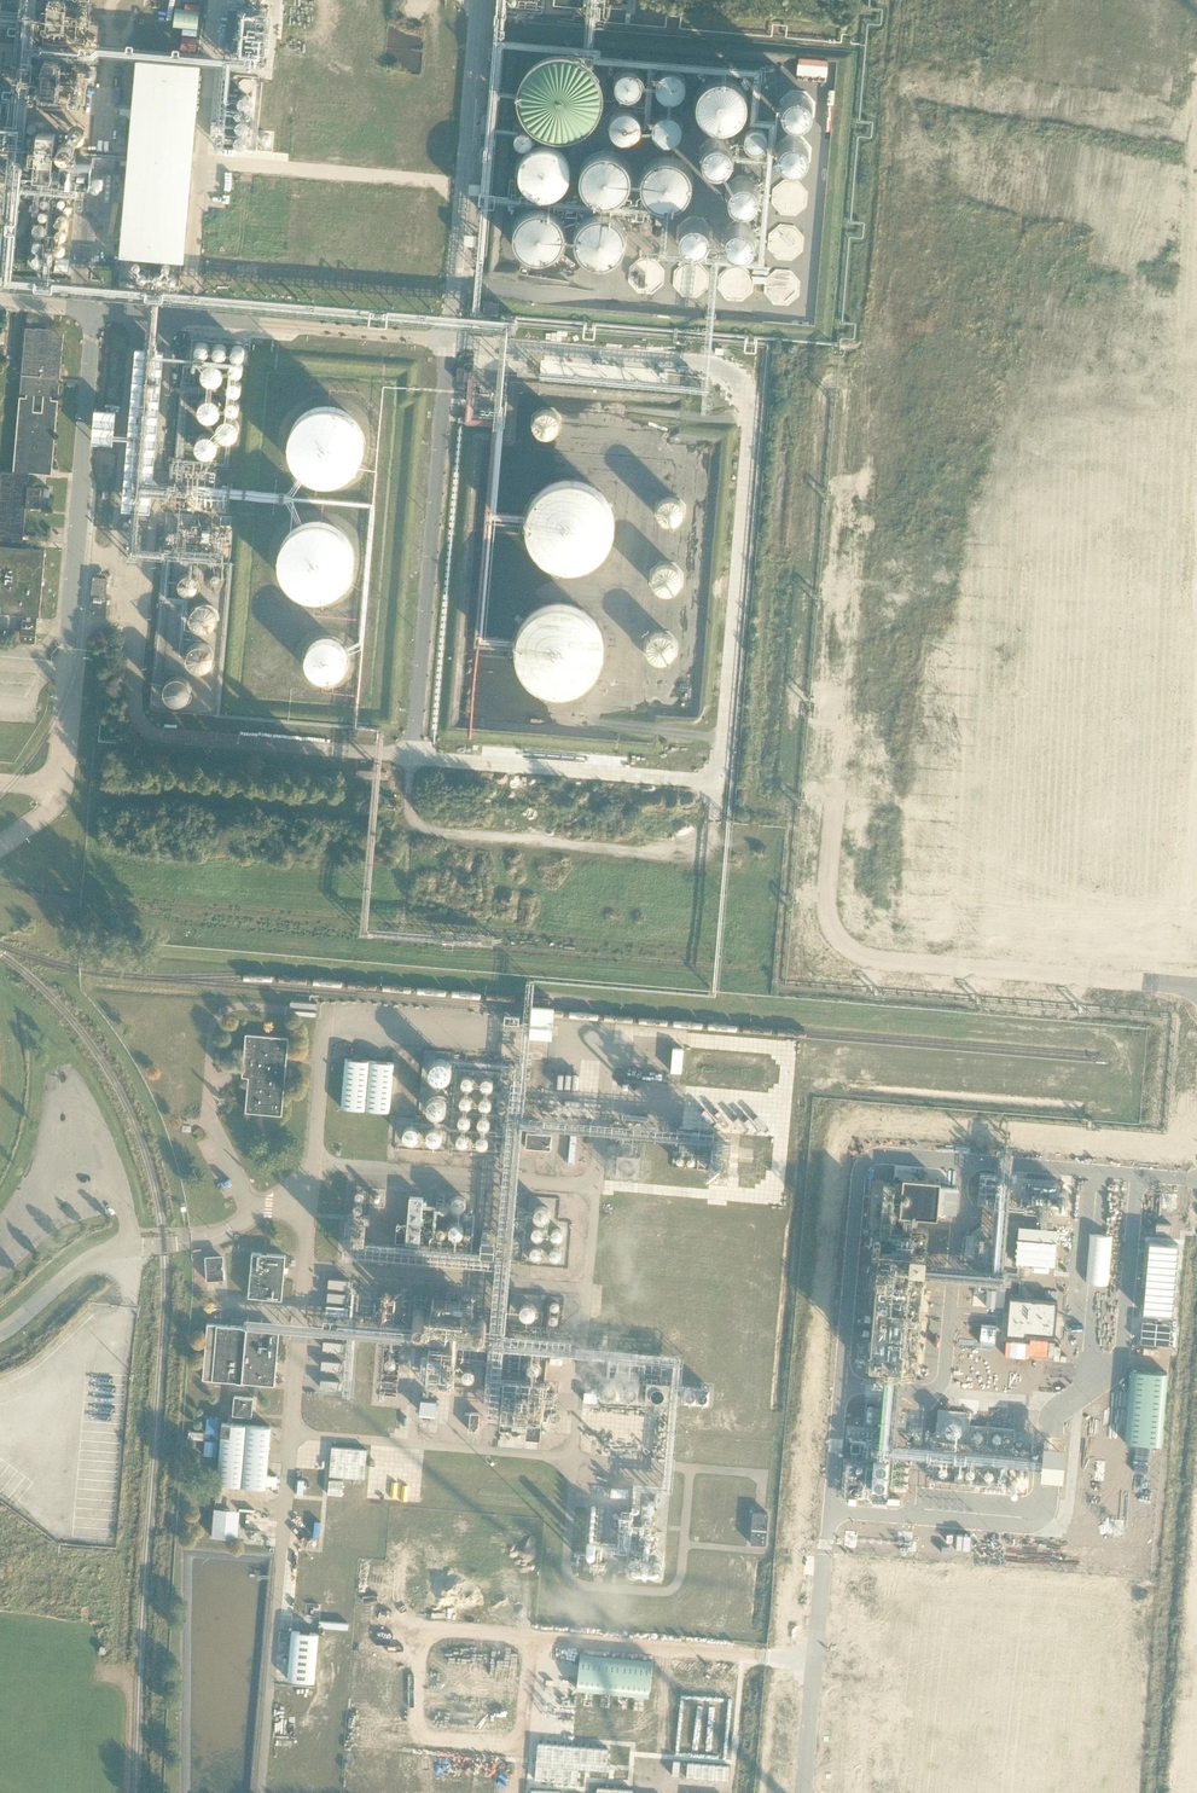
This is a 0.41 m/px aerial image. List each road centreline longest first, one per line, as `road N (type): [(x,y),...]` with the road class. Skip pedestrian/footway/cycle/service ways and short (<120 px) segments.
road 1 (unclassified): [(1196,990),(809,961)]
road 2 (unclassified): [(828,1529),(804,1792)]
road 3 (unclassified): [(127,1792),(127,1688),(104,1673)]

